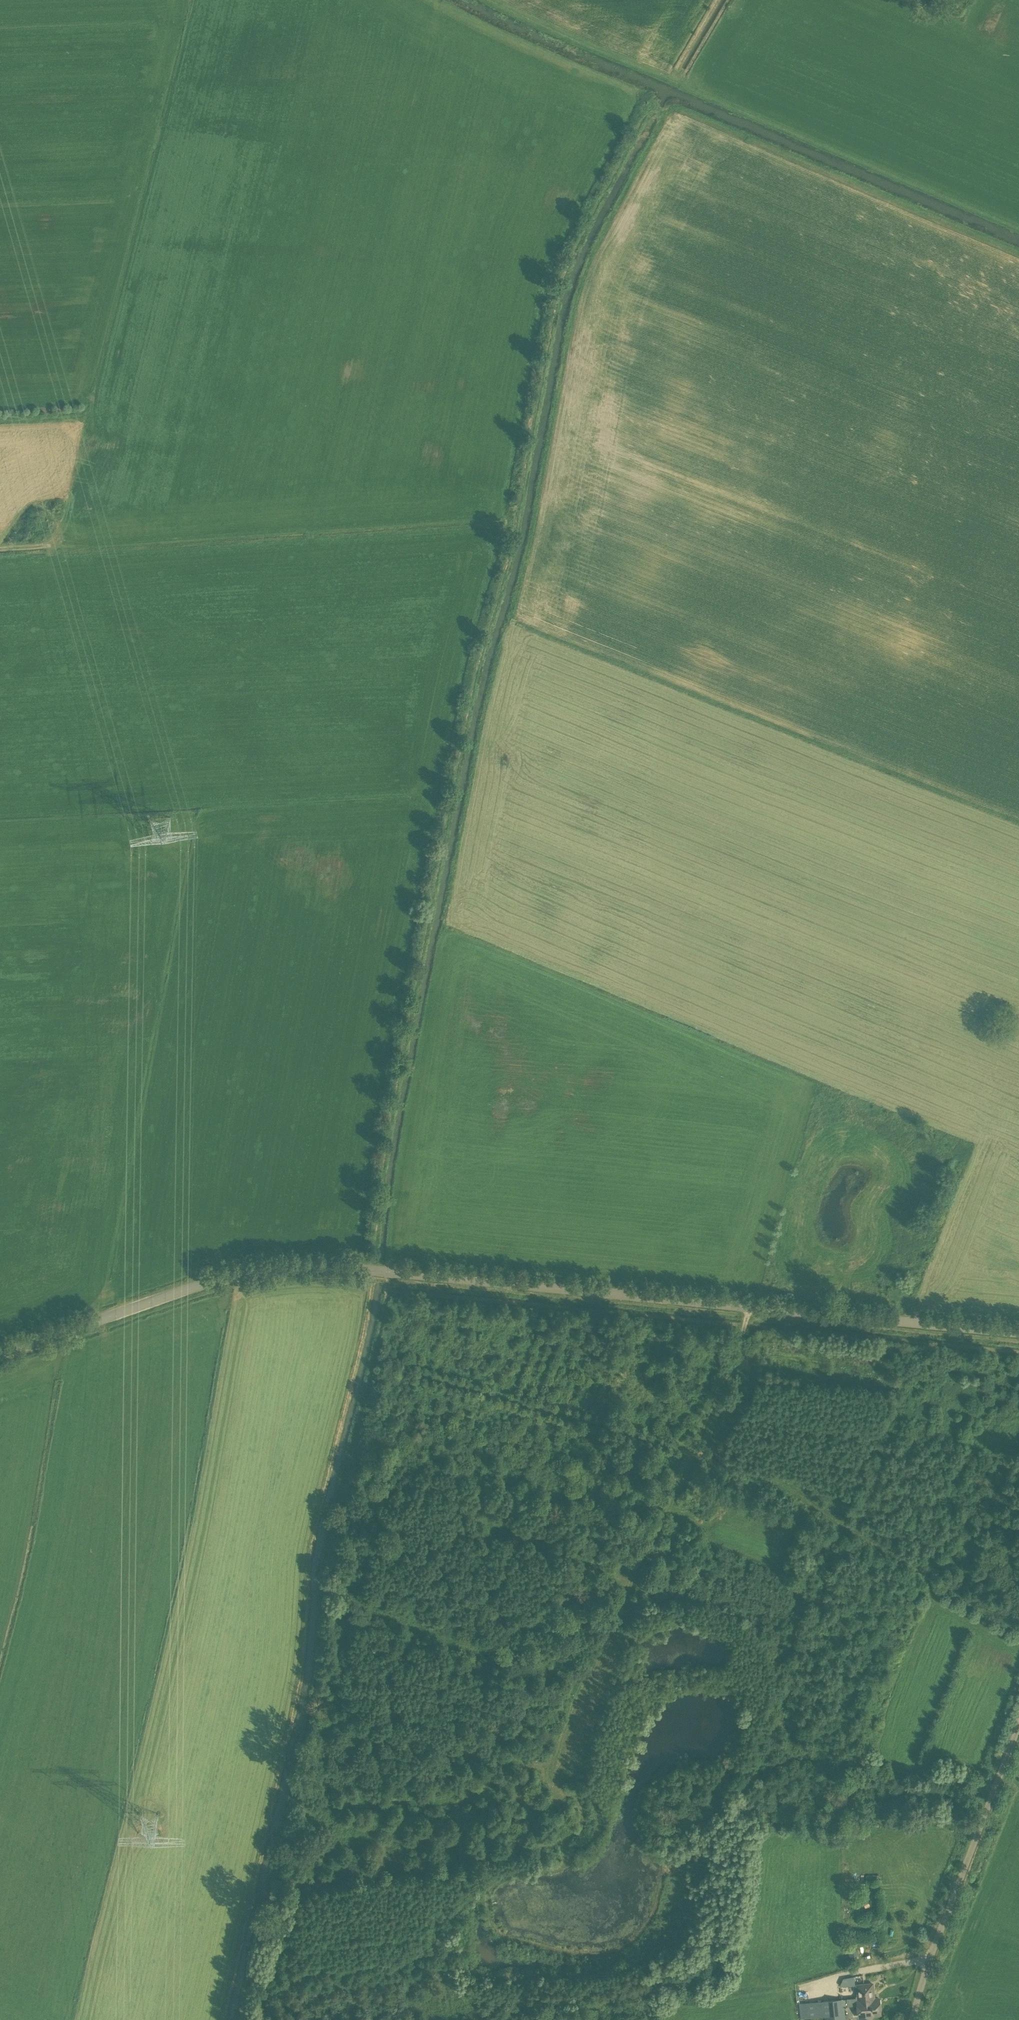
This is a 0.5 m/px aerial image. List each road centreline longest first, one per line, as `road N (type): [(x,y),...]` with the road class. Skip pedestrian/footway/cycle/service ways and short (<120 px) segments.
road 1 (tertiary): [(1018,1334),(377,1272)]
road 2 (tertiary): [(0,1354),(215,1280),(301,1268),(377,1272)]
road 3 (unclassified): [(916,2019),(1018,1729)]

